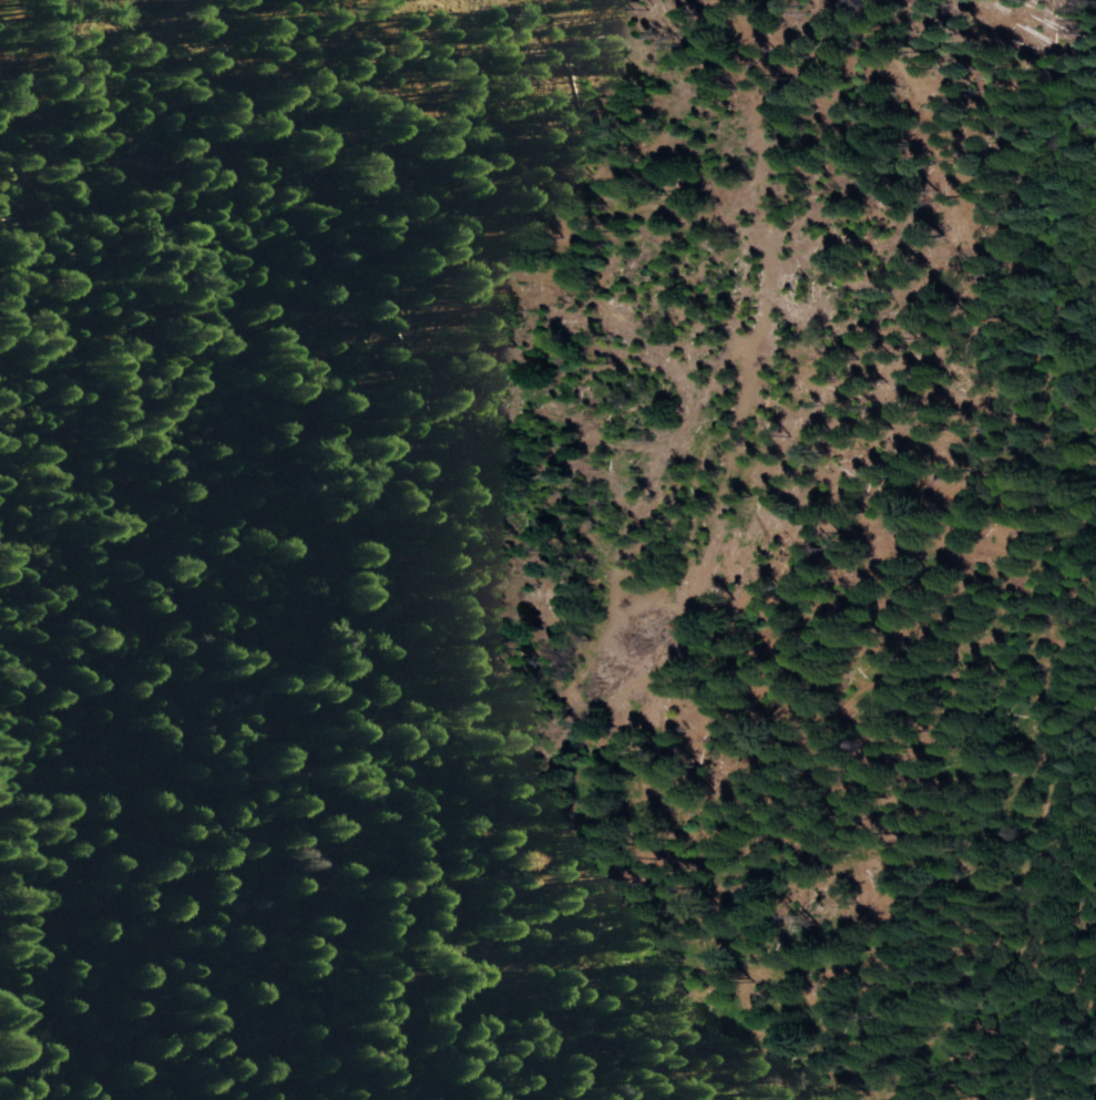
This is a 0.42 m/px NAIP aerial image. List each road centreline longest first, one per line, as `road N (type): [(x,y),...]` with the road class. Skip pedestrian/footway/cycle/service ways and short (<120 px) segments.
road 1 (residential): [(0,41),(288,0)]

